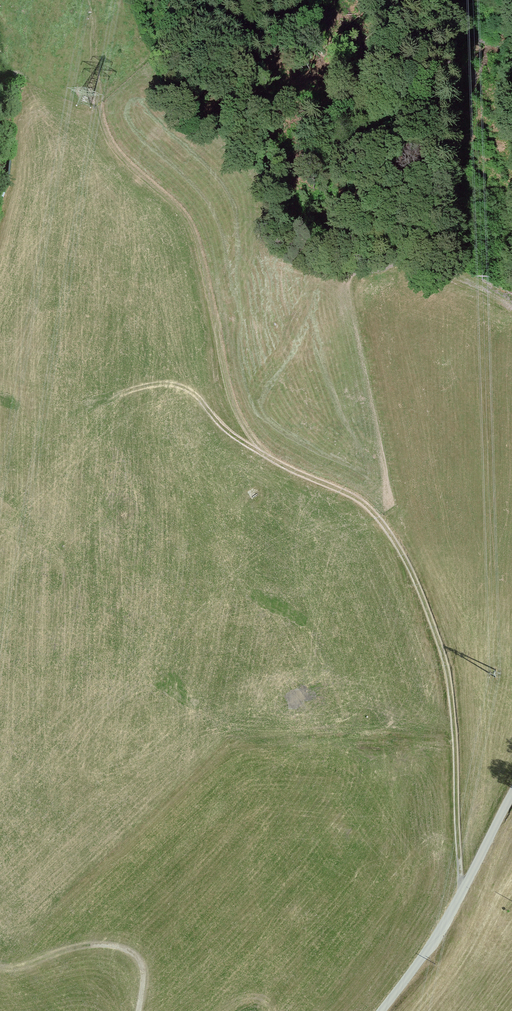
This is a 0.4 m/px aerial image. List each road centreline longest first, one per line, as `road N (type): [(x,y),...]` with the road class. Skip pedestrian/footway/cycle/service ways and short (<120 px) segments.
road 1 (track): [(107,405),(143,387),(172,384),(197,397),(235,438),(362,501),(388,530),(447,670),(459,900)]
road 2 (track): [(82,0),(108,132),(196,239),(227,385),(246,432),(269,458)]
road 3 (unclassified): [(382,1010),(446,924),(511,795)]
road 4 (track): [(511,305),(424,263),(400,260),(364,271)]

